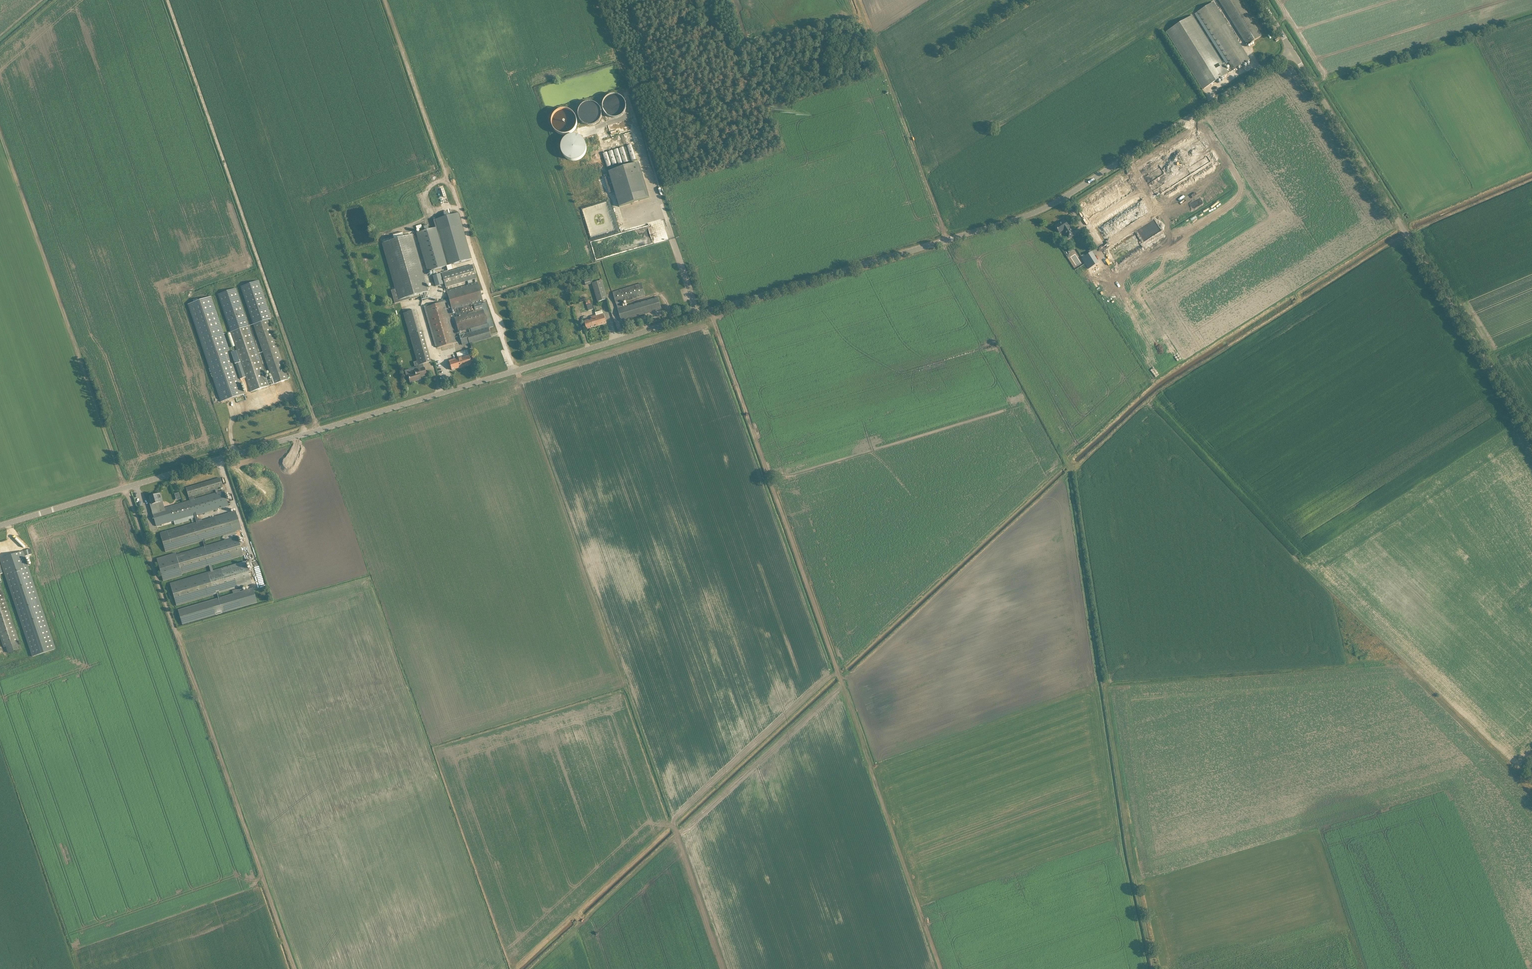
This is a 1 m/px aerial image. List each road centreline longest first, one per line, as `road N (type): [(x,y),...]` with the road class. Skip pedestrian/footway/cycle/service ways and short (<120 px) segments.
road 1 (track): [(295,968),(0,130)]
road 2 (unclassified): [(516,371),(1020,218),(1292,52)]
road 3 (track): [(949,240),(1074,474),(1158,968)]
road 4 (track): [(724,968),(516,371)]
road 5 (track): [(751,419),(944,968)]
road 6 (unclassified): [(0,526),(516,371)]
road 7 (track): [(320,430),(168,0)]
road 8 (unclassified): [(1531,431),(1292,52)]
road 9 (track): [(949,240),(858,0)]
road 10 (track): [(461,214),(386,0)]
road 11 (track): [(434,743),(626,687)]
road 12 (track): [(1531,795),(1397,661)]
road 13 (unclassified): [(516,371),(461,214)]

